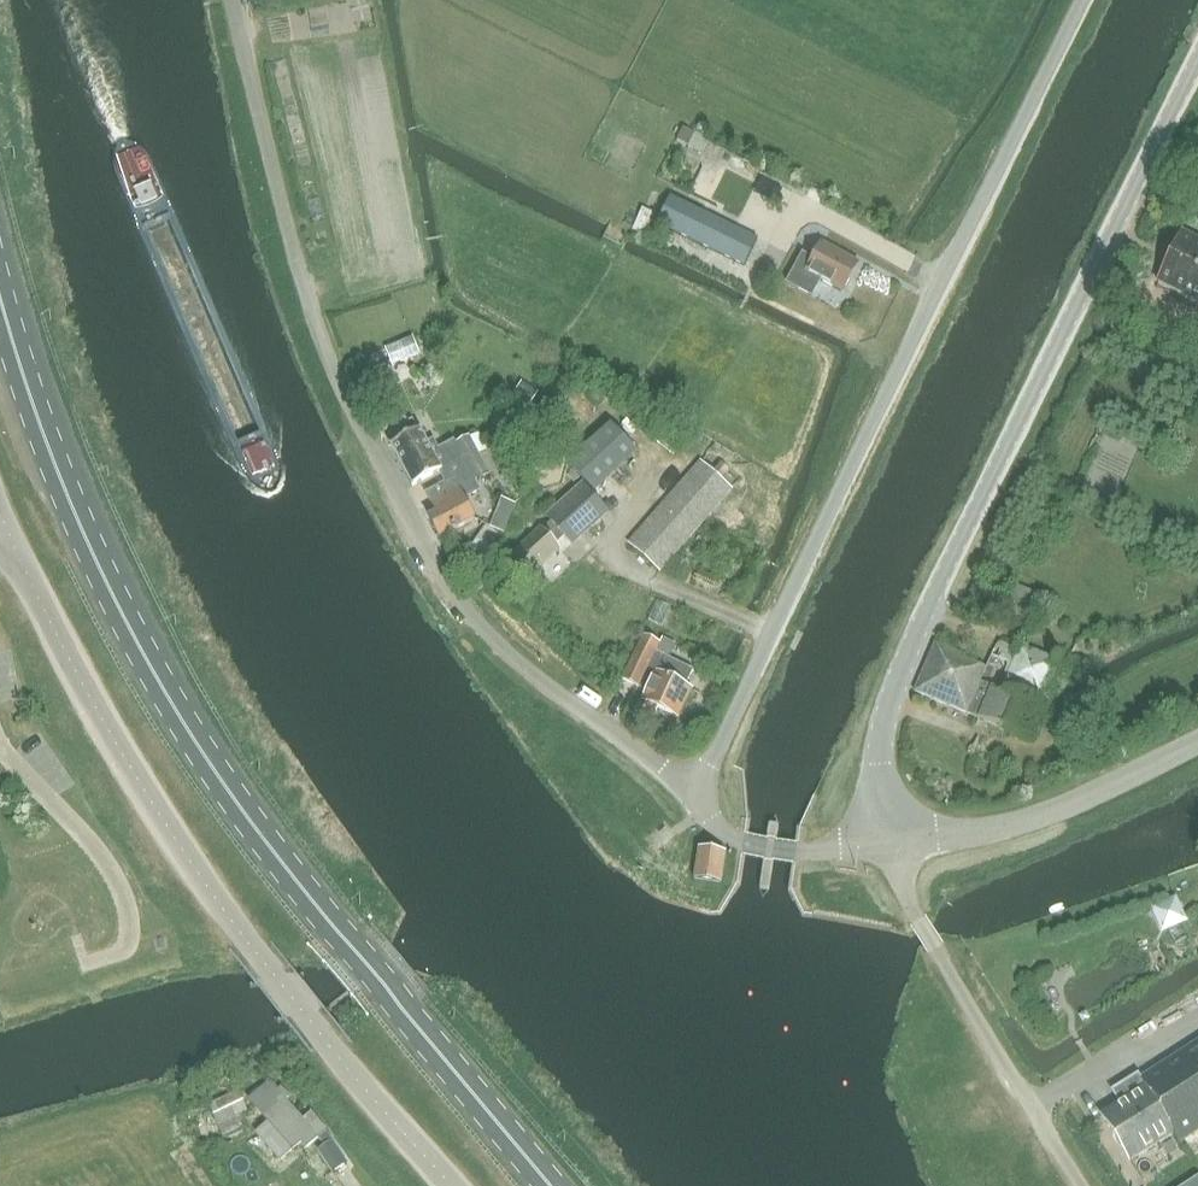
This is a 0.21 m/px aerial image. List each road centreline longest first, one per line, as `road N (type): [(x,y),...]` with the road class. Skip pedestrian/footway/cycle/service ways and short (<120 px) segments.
road 1 (primary): [(549,1185),(339,934),(194,740),(87,541),(0,298)]
road 2 (unclassified): [(699,788),(524,669),(455,596),(330,364),(231,0)]
road 3 (unclassified): [(699,788),(1085,0)]
road 4 (tertiary): [(897,822),(878,775),(888,704),(957,544),(1197,59)]
road 5 (unclassified): [(449,1185),(251,945),(157,807),(0,530)]
road 6 (unclassified): [(1081,1185),(912,911),(896,854),(897,822)]
road 7 (tertiary): [(1197,742),(1065,806),(999,828),(936,837),(897,822)]
road 8 (unclassified): [(0,747),(89,841),(126,906),(130,933),(120,953),(85,963),(80,948)]
road 9 (unclassified): [(897,822),(823,851),(746,843),(718,826),(699,788)]

